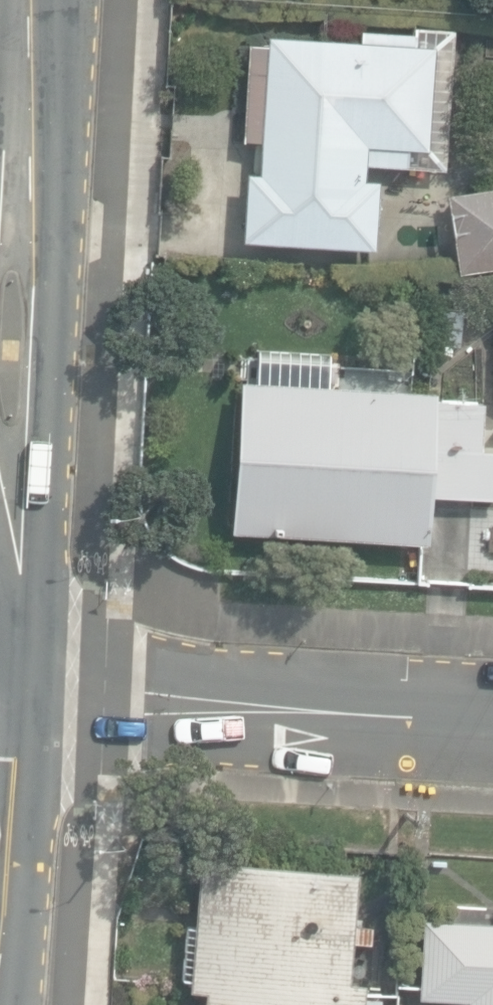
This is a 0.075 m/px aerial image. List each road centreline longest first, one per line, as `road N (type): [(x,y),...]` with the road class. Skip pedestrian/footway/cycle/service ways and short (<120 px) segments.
road 1 (secondary): [(30,0),(0,564)]
road 2 (residential): [(492,721),(0,694)]

